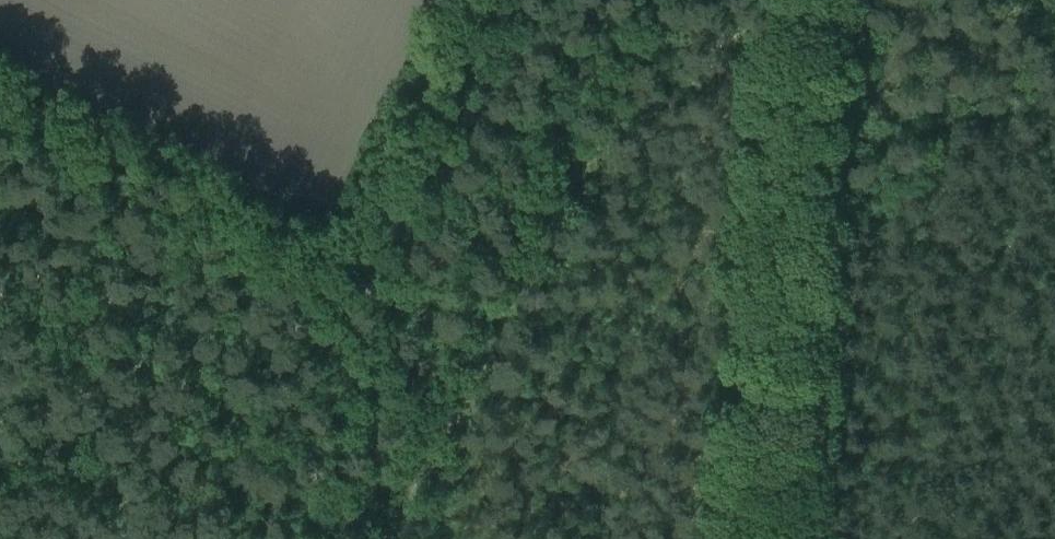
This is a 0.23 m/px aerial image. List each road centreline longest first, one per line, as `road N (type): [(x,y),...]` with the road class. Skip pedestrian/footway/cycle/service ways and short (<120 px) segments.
road 1 (track): [(673,0),(385,538)]
road 2 (track): [(801,0),(755,538)]

